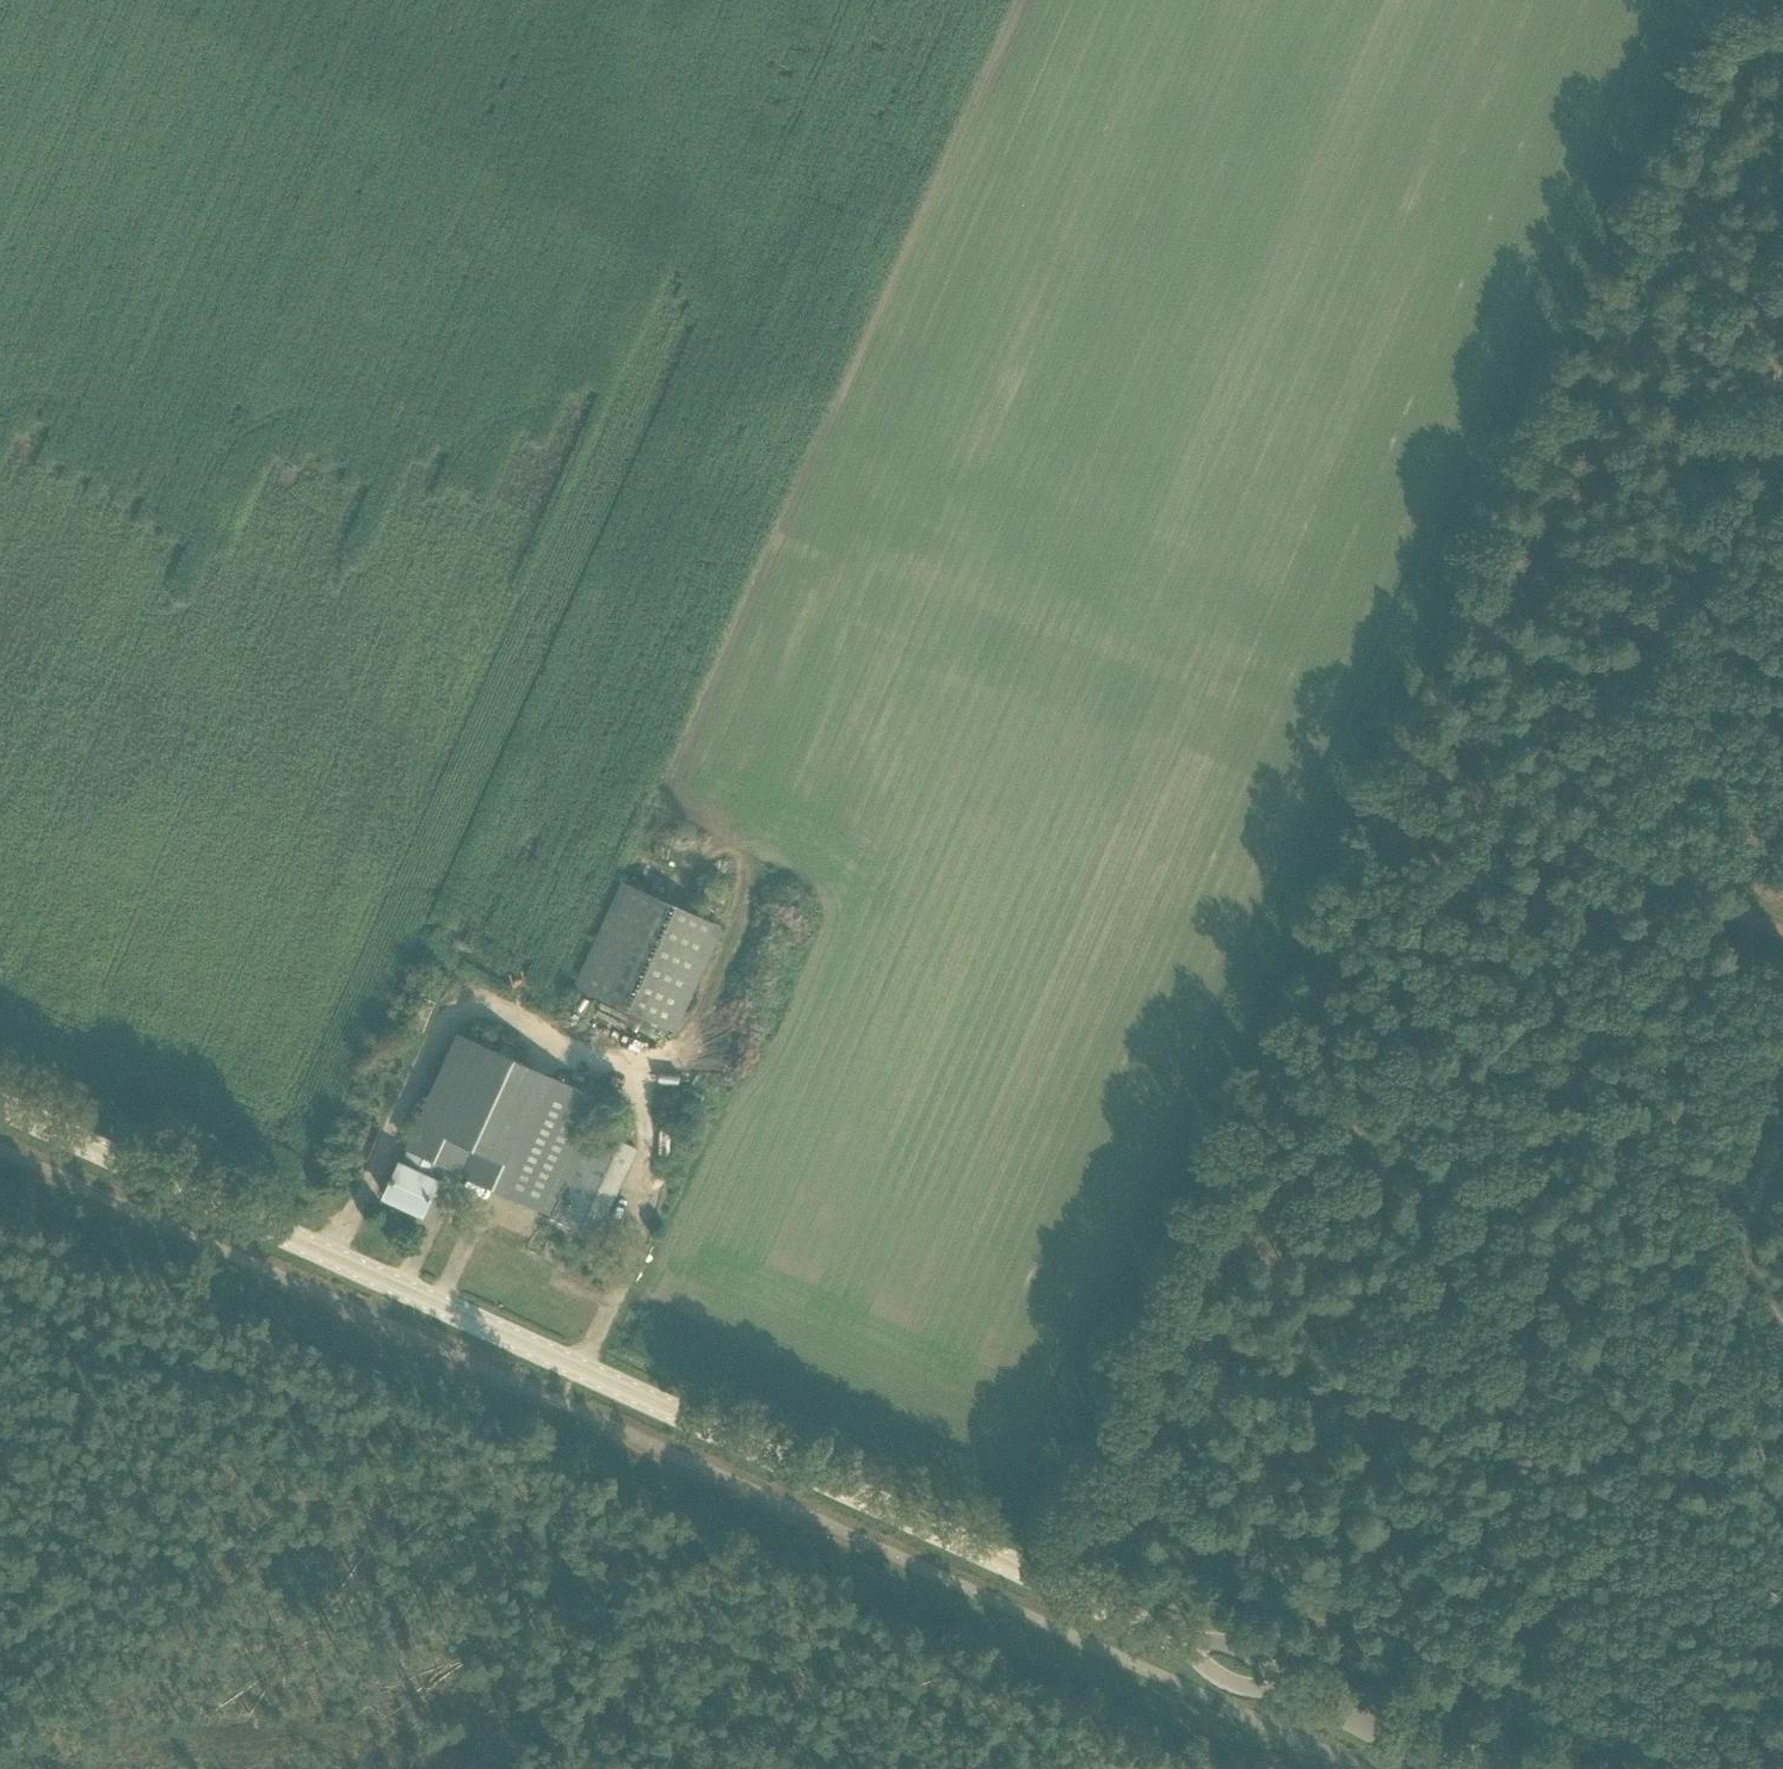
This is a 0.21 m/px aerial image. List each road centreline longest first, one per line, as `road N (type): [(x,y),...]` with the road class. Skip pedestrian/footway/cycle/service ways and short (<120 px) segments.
road 1 (tertiary): [(1143,1625),(0,1098)]
road 2 (tertiary): [(1143,1625),(1237,1688),(1308,1699)]
road 3 (tertiary): [(1308,1699),(1240,1649),(1143,1625)]
road 4 (tertiary): [(1308,1699),(1463,1768)]

